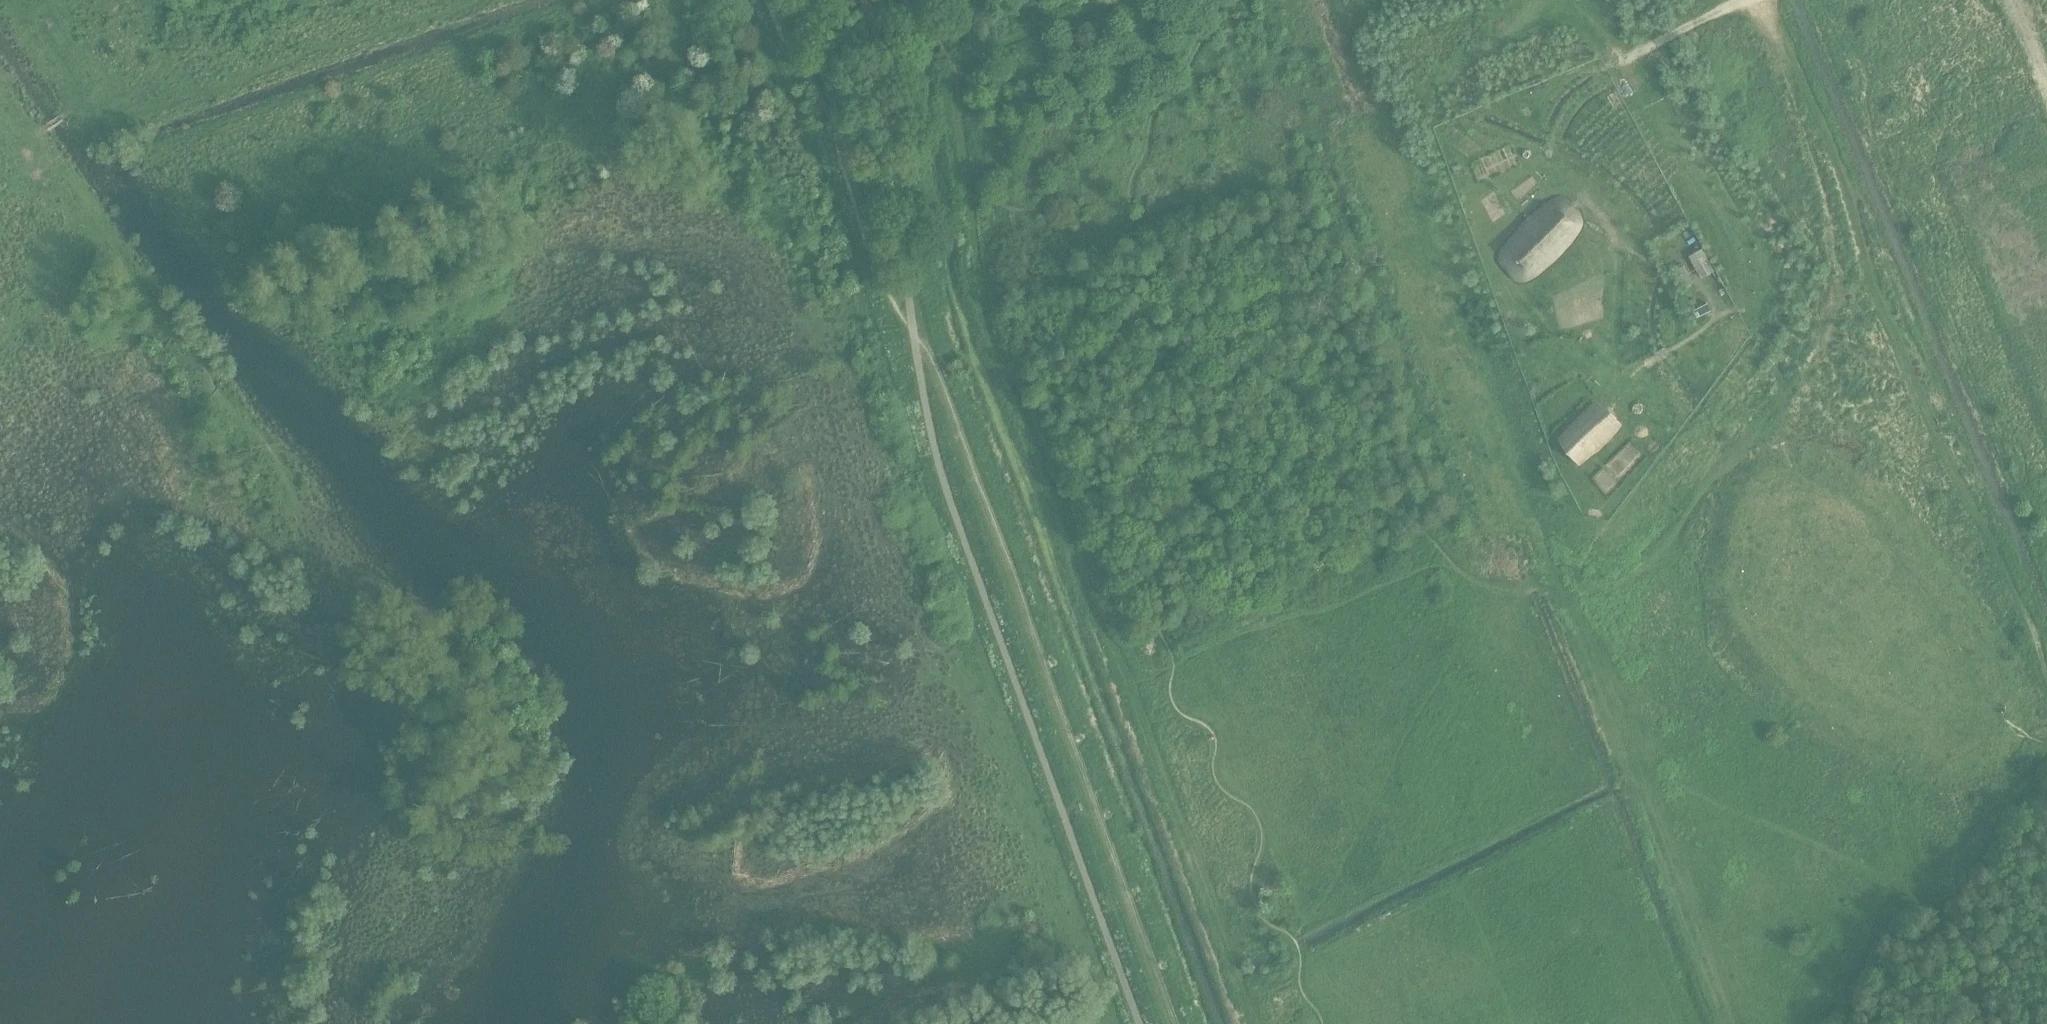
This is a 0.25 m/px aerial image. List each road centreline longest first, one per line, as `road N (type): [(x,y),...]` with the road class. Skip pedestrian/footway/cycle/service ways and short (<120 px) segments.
road 1 (track): [(1751,0),(1610,65)]

